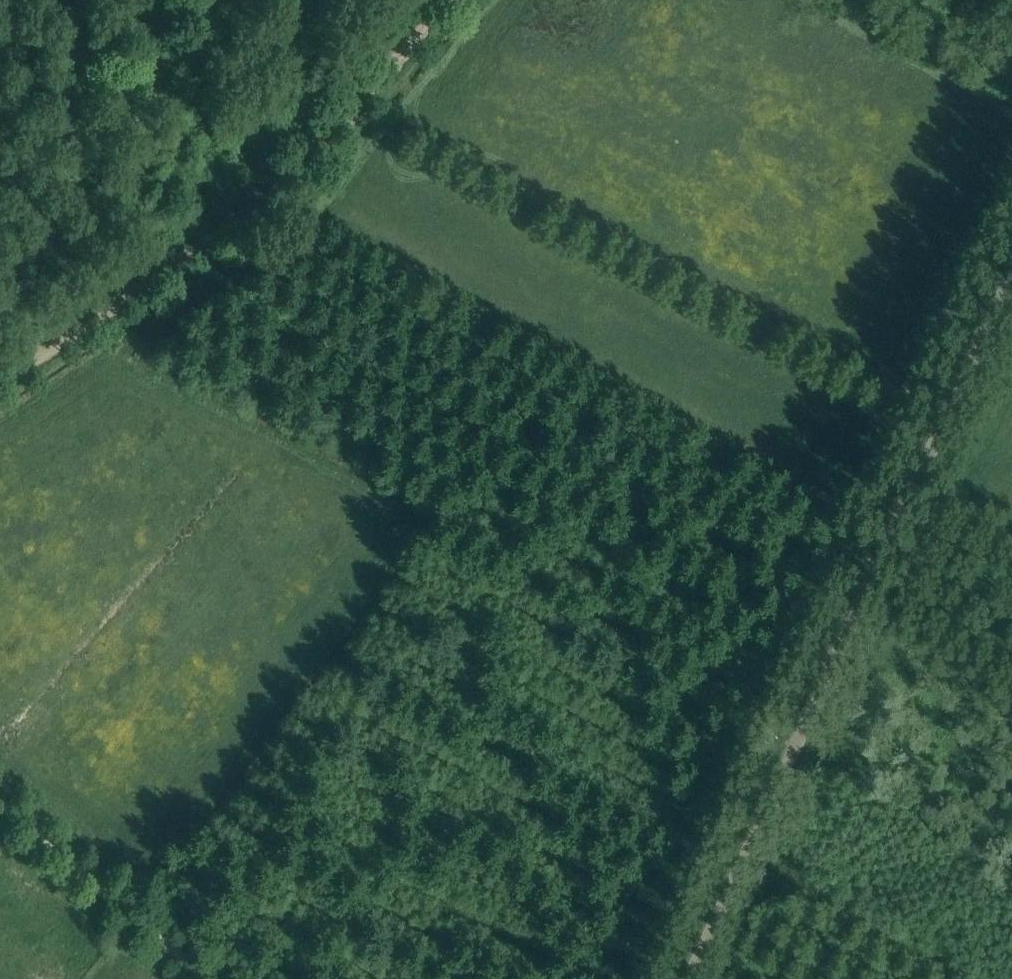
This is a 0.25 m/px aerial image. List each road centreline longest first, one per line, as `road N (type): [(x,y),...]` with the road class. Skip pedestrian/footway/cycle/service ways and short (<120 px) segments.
road 1 (unclassified): [(688,978),(1011,269)]
road 2 (track): [(449,0),(285,193),(0,379)]

